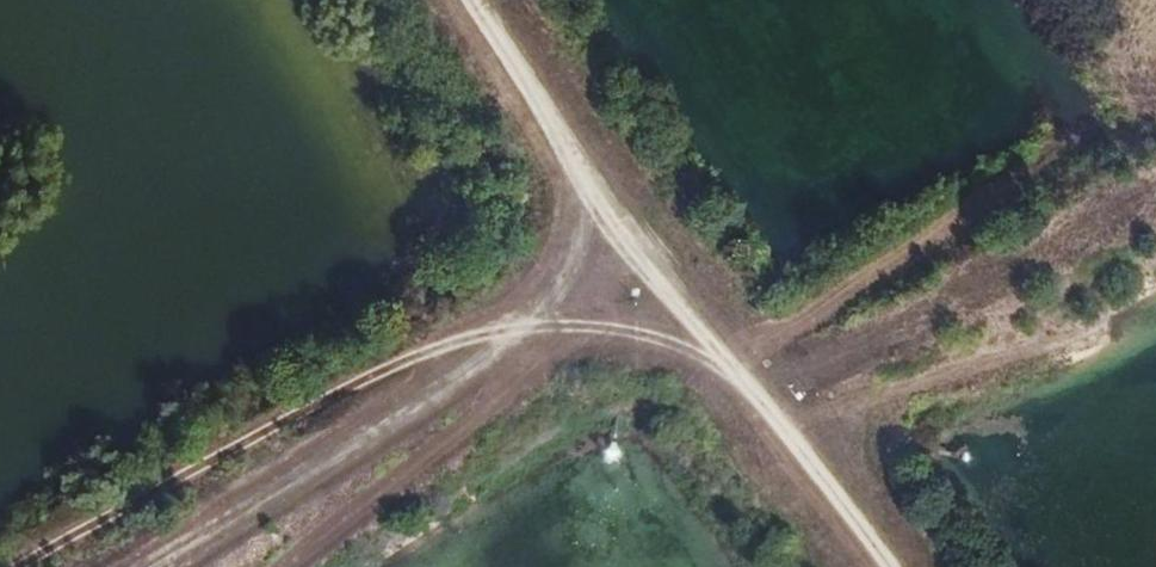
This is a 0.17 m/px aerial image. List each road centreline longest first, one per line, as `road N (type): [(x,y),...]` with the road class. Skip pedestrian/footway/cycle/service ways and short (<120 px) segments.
road 1 (track): [(523,330),(304,413),(16,566)]
road 2 (track): [(887,566),(584,141)]
road 3 (track): [(167,566),(492,364),(523,330)]
road 4 (track): [(523,330),(609,320),(754,374)]
road 5 (track): [(584,141),(571,242),(523,330)]
road 6 (track): [(584,141),(482,0)]

